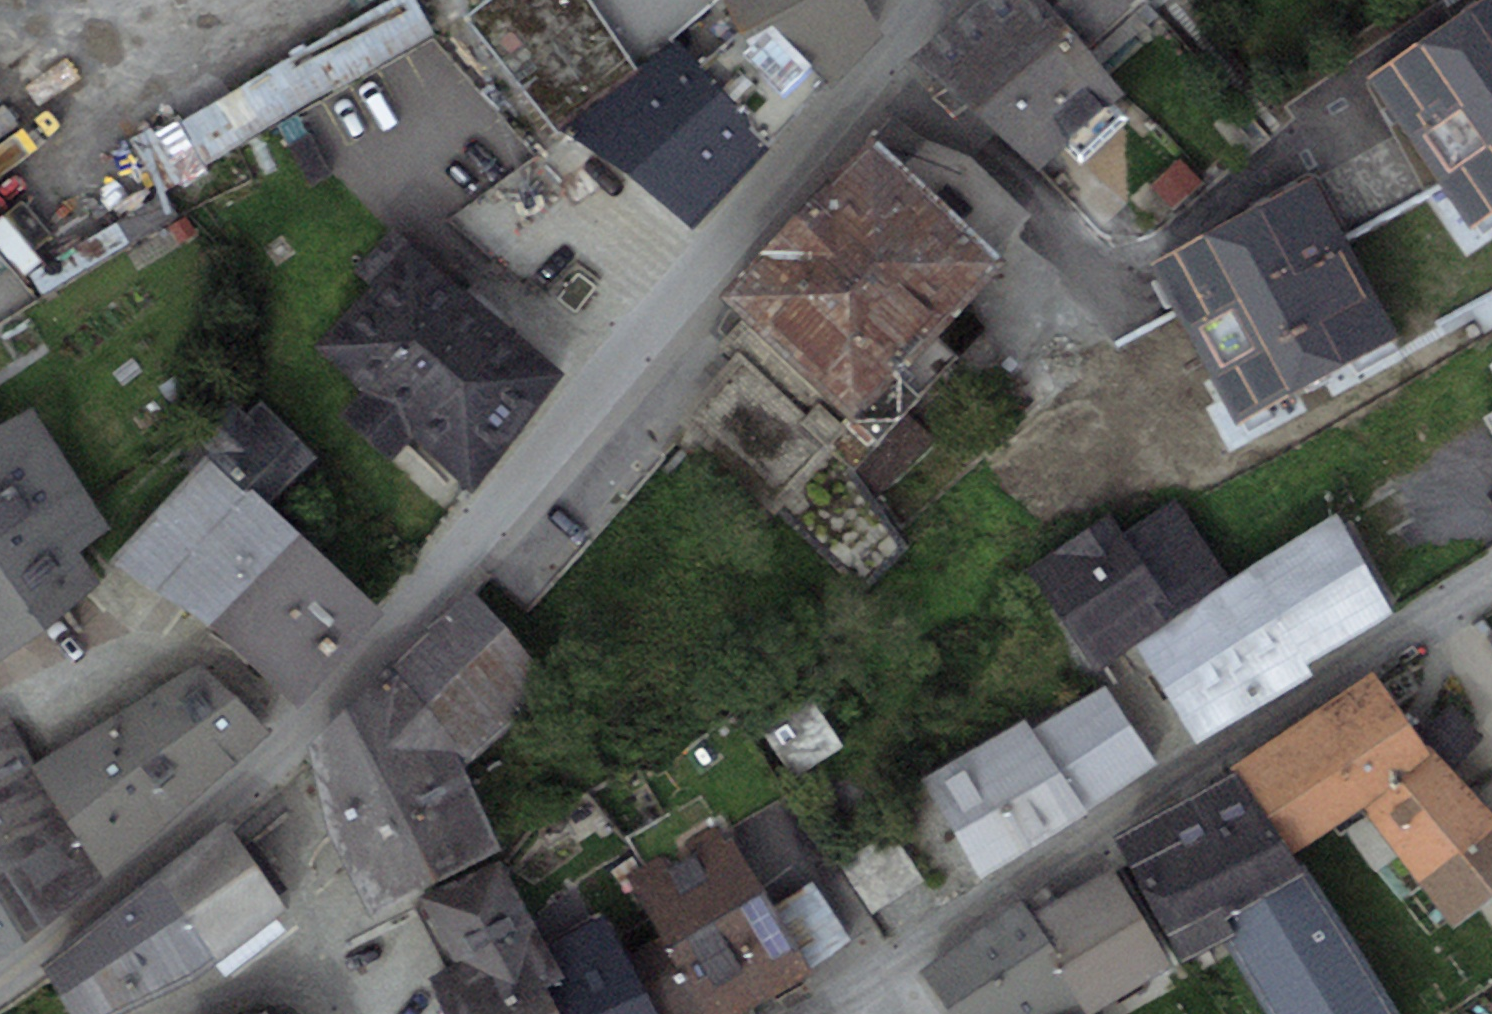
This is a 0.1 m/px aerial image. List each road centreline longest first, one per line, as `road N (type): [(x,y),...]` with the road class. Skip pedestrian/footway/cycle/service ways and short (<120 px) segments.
road 1 (tertiary): [(299,731),(372,658),(929,0)]
road 2 (residential): [(1491,580),(796,1013)]
road 3 (tertiary): [(0,980),(125,887),(299,731)]
road 4 (residential): [(299,731),(201,648),(64,679),(0,706)]

